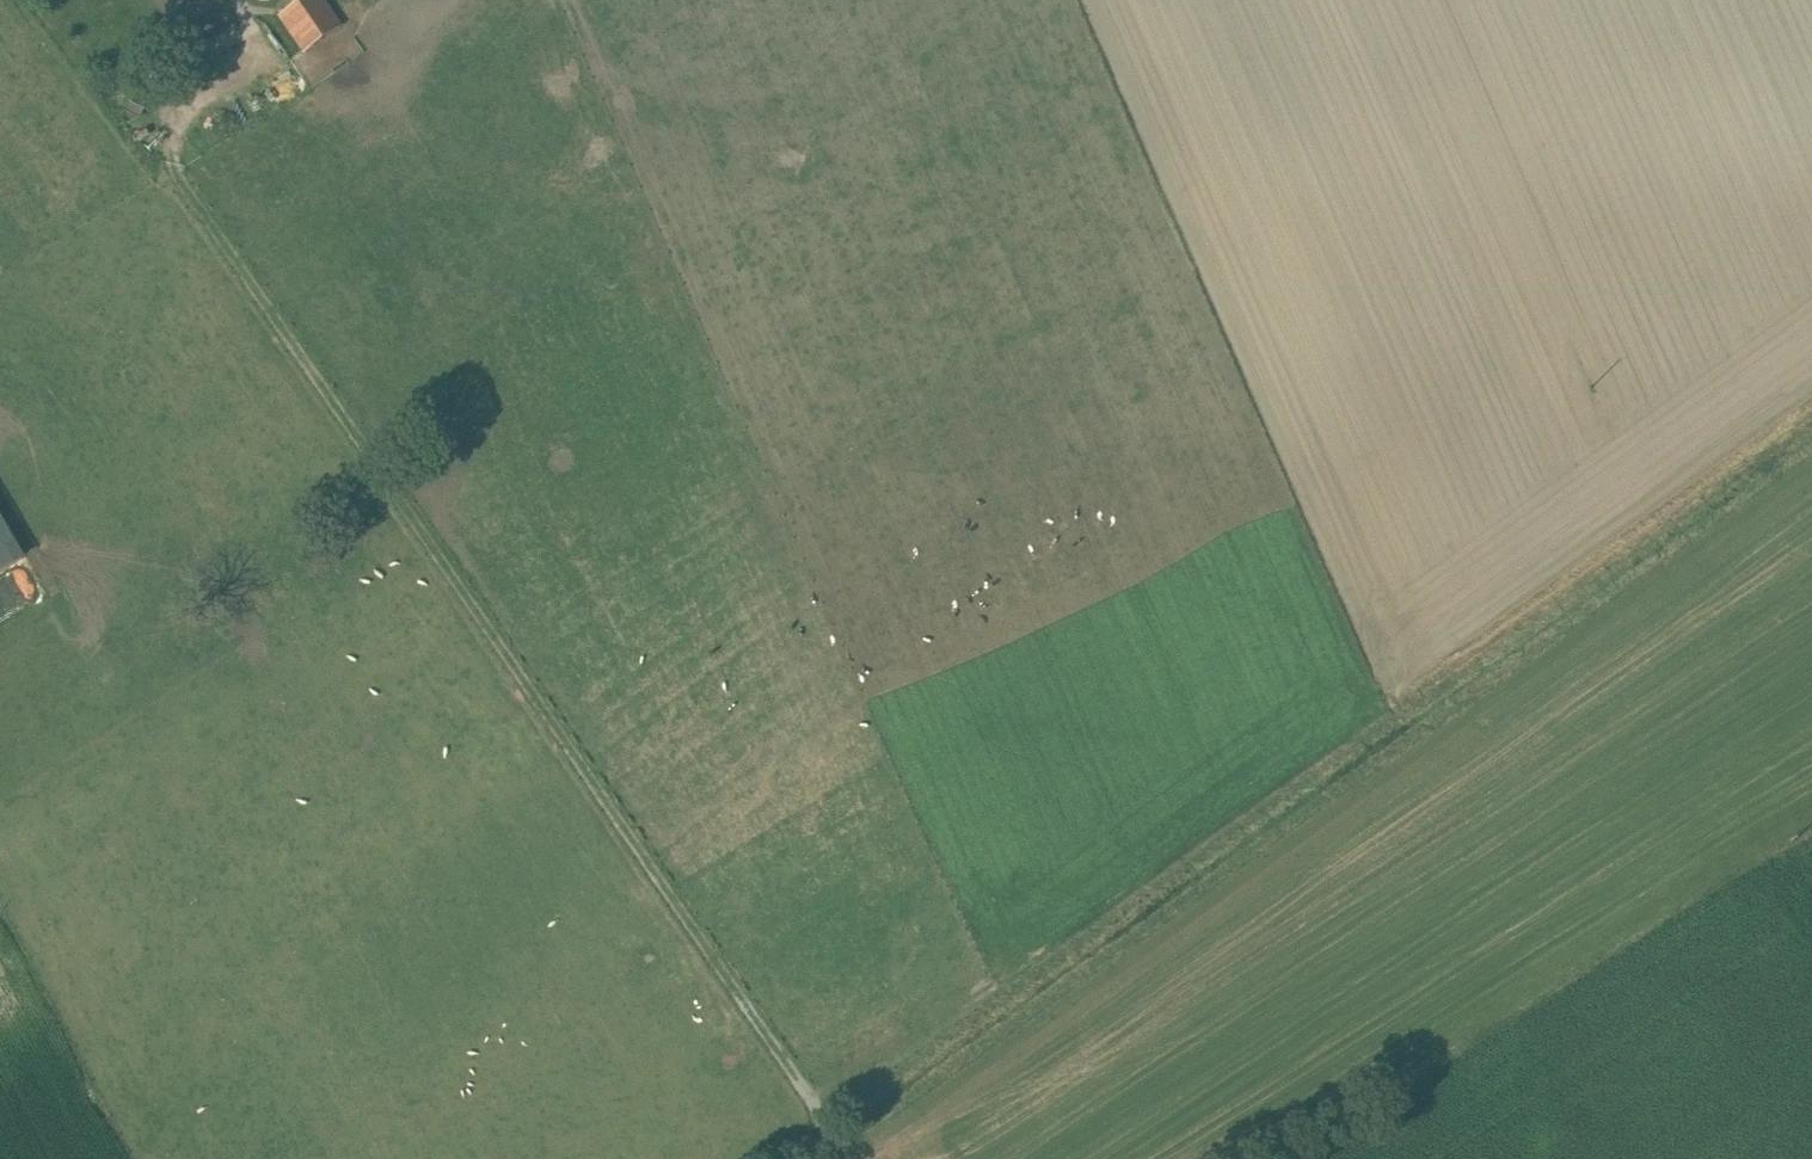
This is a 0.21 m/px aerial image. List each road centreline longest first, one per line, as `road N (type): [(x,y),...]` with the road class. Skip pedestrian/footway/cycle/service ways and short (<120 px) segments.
road 1 (track): [(237,0),(249,28),(239,61),(173,120),(166,157),(829,1118),(842,1158)]

